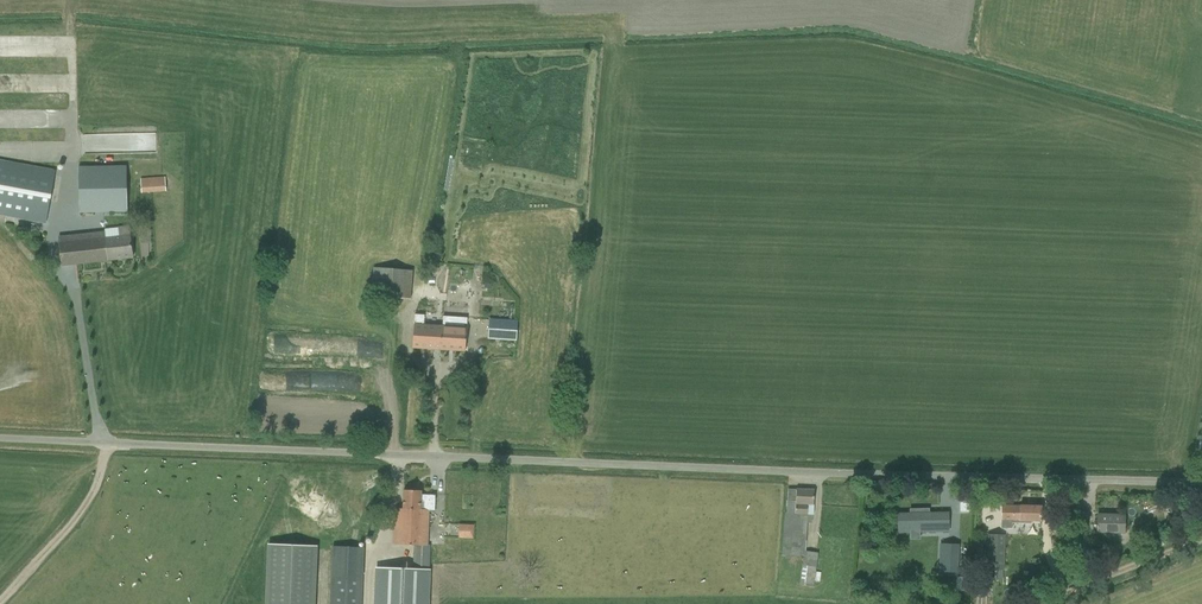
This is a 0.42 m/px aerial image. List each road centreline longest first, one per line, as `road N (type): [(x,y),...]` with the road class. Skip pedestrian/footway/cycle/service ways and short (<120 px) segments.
road 1 (unclassified): [(1201,486),(534,460)]
road 2 (unclassified): [(0,439),(534,460)]
road 3 (track): [(104,443),(79,516),(0,602)]
road 4 (track): [(1044,603),(1201,536)]

